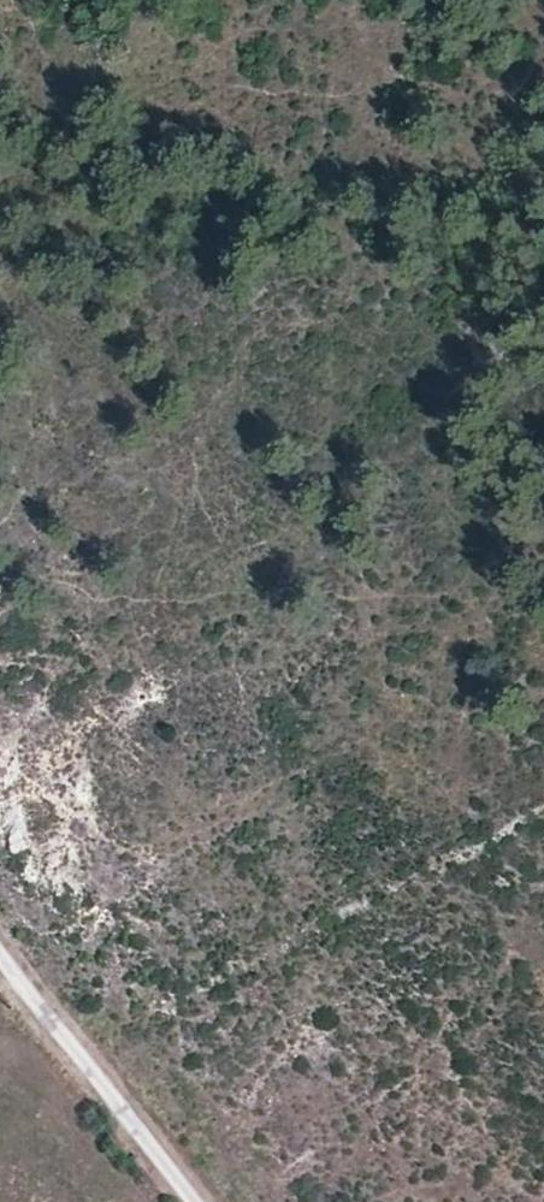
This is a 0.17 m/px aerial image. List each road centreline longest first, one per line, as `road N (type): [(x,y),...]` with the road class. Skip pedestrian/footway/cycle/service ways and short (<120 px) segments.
road 1 (track): [(196,1201),(0,954)]

